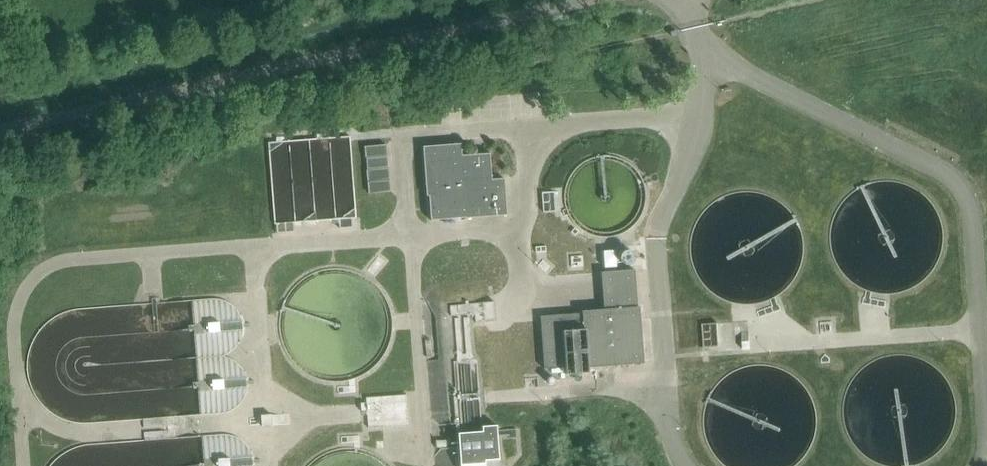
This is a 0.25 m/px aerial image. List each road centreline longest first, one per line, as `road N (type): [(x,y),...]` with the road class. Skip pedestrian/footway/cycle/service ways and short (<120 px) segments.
road 1 (unclassified): [(591,0),(0,130)]

